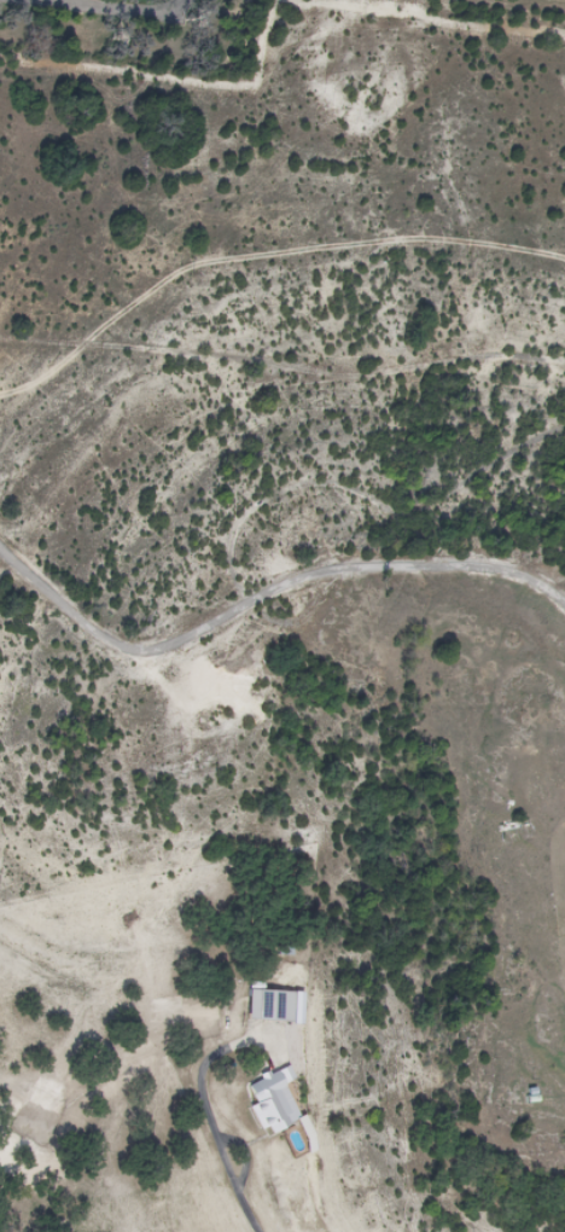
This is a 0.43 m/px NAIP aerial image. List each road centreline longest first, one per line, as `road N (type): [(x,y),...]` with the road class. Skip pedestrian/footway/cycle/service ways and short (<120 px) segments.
road 1 (residential): [(0,528),(35,498),(47,459),(68,434),(144,379),(316,356),(391,367),(455,395),(468,478)]
road 2 (residential): [(468,478),(407,568),(353,579),(276,614),(231,646),(181,659),(145,659),(100,639),(16,557),(0,558)]
road 3 (track): [(407,568),(541,575),(564,599)]

